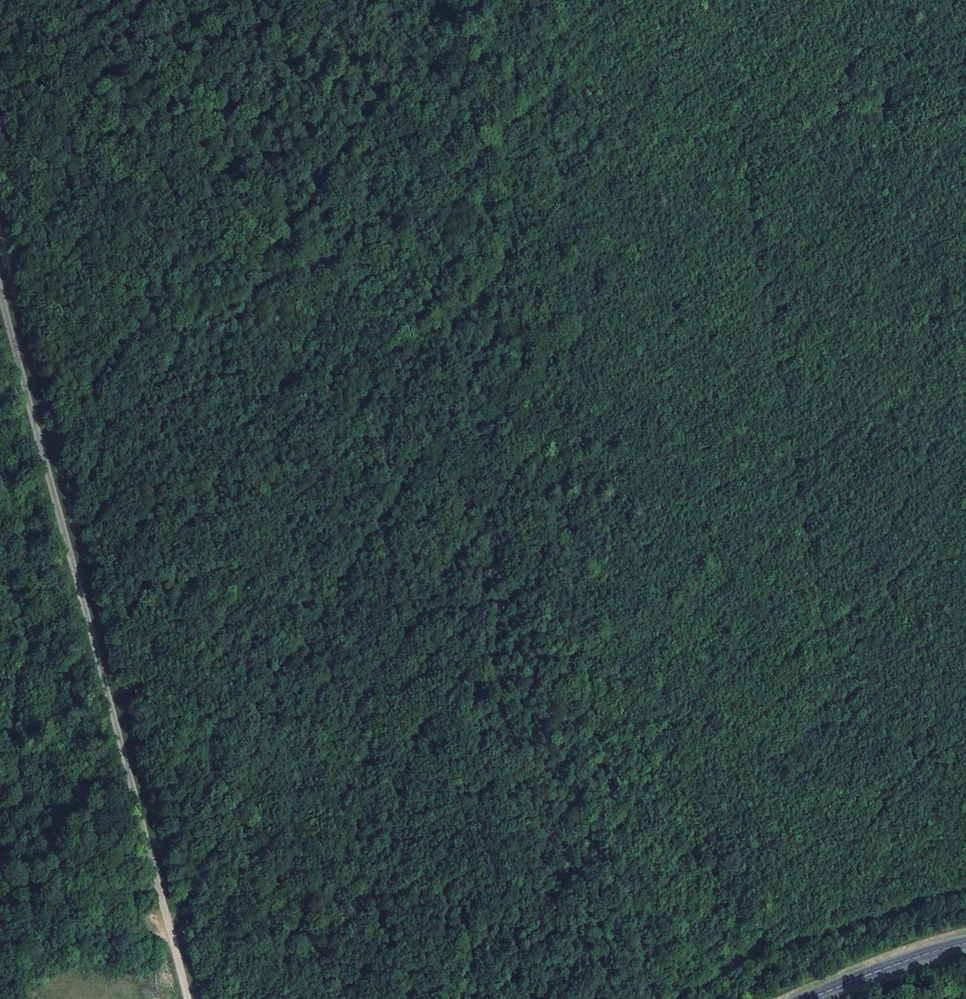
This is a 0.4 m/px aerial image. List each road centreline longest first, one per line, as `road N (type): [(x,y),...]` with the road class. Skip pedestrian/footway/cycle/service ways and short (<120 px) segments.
road 1 (track): [(187,998),(0,262)]
road 2 (secondary): [(805,998),(965,945)]

